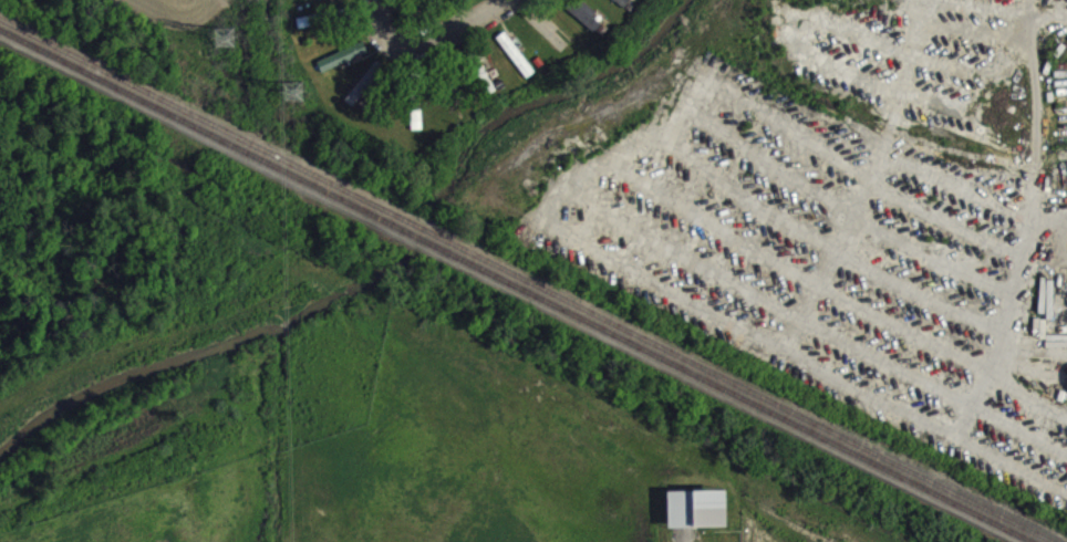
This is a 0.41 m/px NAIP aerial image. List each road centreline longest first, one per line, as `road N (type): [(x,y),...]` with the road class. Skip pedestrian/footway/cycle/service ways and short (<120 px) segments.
road 1 (residential): [(511,0),(434,43),(398,49),(382,37),(372,0)]

